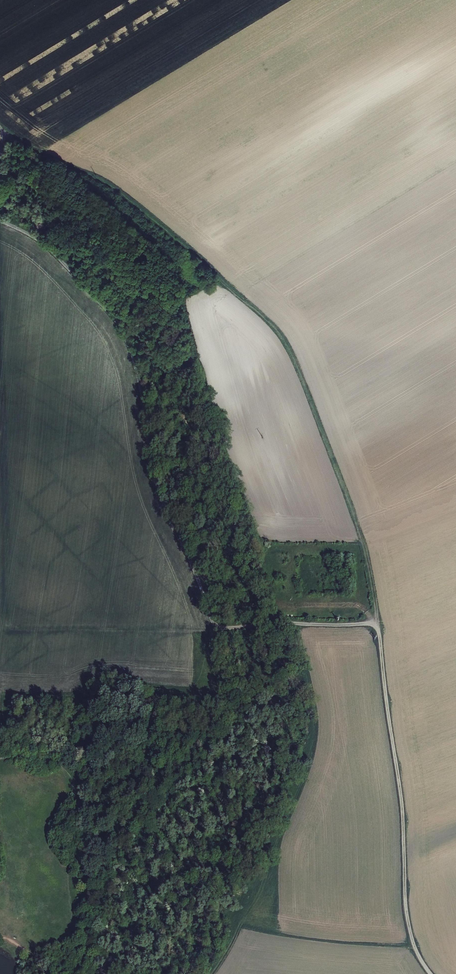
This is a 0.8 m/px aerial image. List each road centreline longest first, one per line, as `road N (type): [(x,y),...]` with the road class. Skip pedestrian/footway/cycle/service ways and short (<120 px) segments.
road 1 (track): [(0,126),(109,182),(266,319),(290,350),(373,581),(403,817),(405,909),(430,973)]

